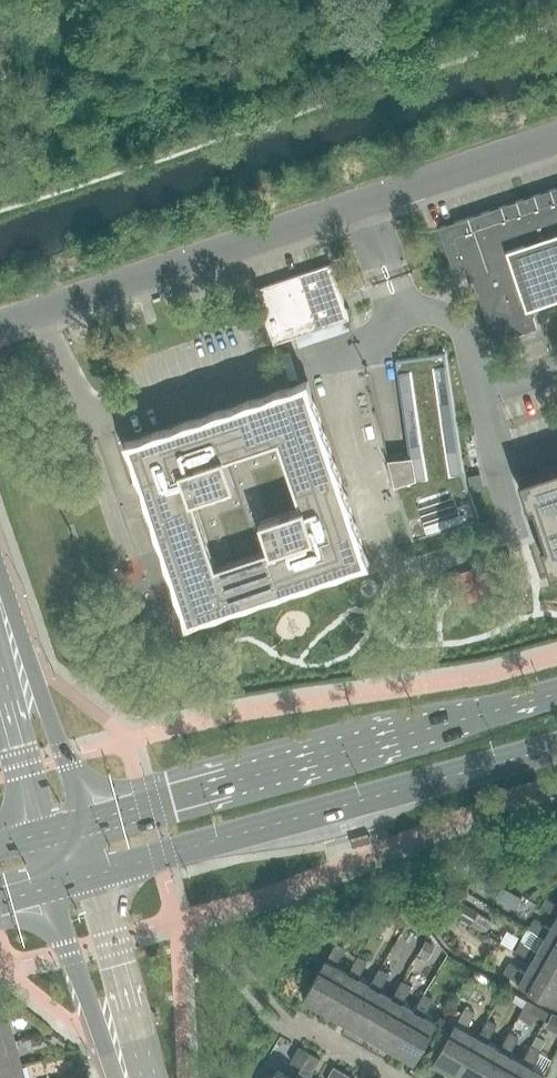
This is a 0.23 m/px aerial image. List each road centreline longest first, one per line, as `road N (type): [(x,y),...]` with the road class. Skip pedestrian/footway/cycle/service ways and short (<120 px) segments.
road 1 (unclassified): [(0,323),(556,136)]
road 2 (primary): [(556,694),(81,823)]
road 3 (primary): [(95,875),(556,747)]
road 4 (tertiary): [(81,823),(0,570)]
road 5 (tertiary): [(151,1077),(95,875)]
road 6 (tertiary): [(55,886),(115,1077)]
road 7 (tertiary): [(0,683),(41,834)]

